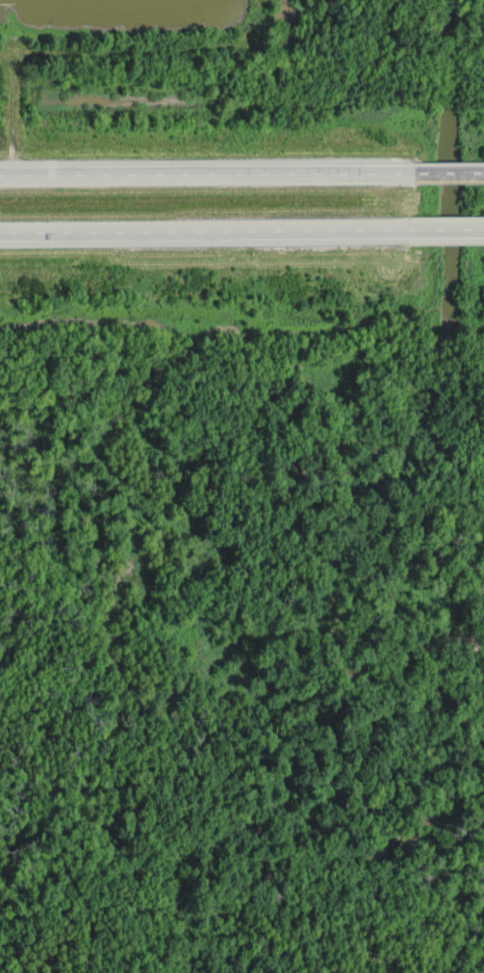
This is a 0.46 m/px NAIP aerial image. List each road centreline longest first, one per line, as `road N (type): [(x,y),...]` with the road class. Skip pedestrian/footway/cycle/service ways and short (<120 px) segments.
road 1 (trunk): [(0,234),(426,231)]
road 2 (trunk): [(412,176),(0,179)]

